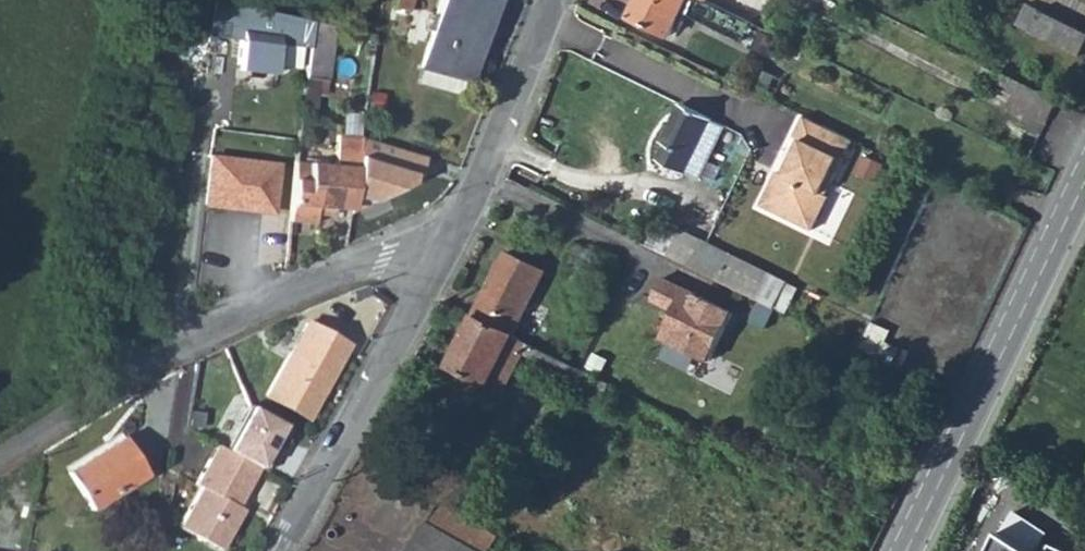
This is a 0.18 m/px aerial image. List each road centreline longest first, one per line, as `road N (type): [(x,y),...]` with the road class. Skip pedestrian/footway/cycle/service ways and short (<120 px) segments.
road 1 (unclassified): [(442,259),(386,256),(246,311),(0,462)]
road 2 (tertiary): [(1084,178),(906,550)]
road 3 (residential): [(281,550),(442,259)]
road 4 (residential): [(442,259),(559,0)]

